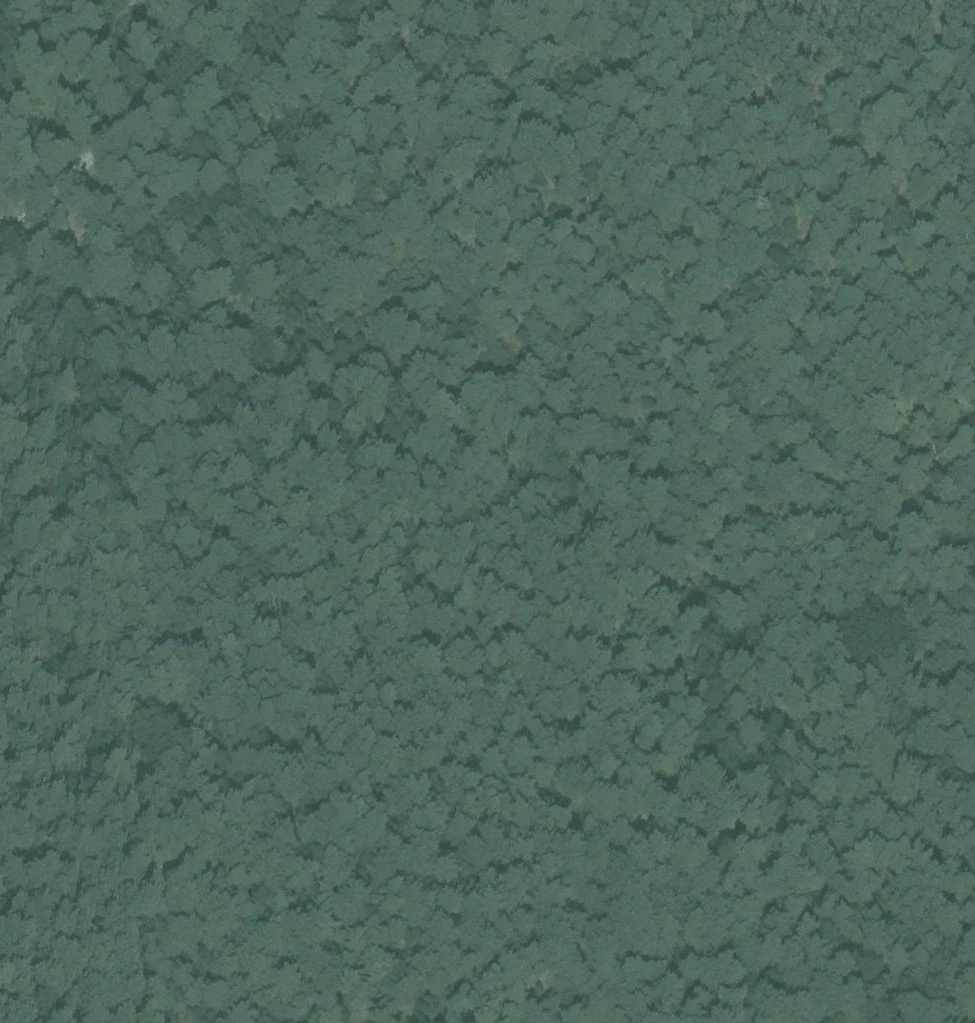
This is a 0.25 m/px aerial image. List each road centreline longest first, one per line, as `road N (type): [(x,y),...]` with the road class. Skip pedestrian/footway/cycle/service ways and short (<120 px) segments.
road 1 (track): [(239,0),(21,236)]

